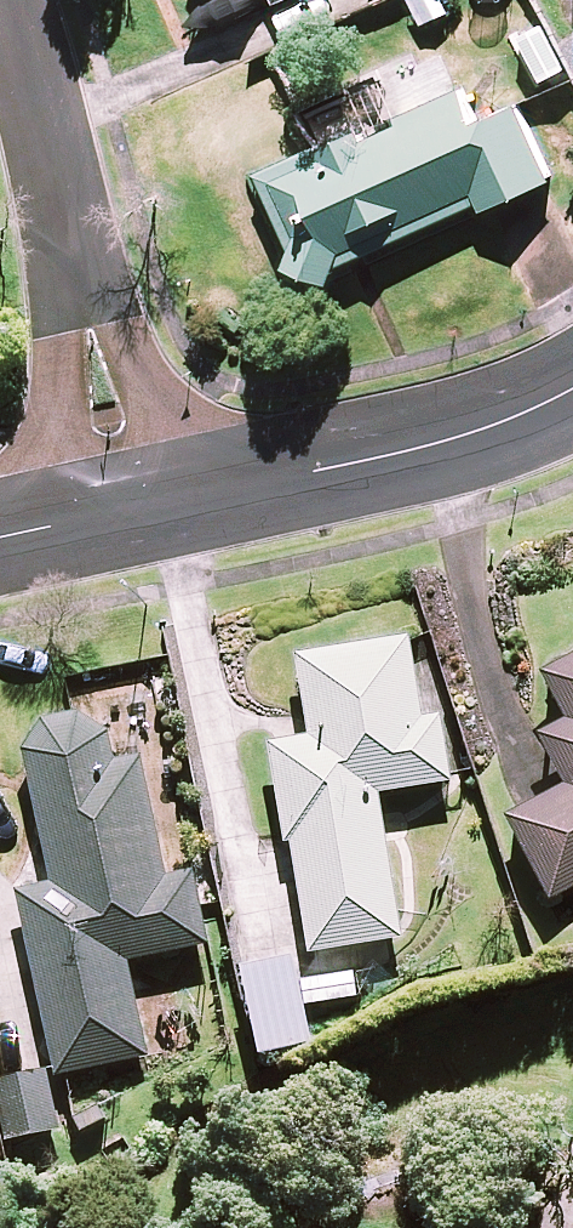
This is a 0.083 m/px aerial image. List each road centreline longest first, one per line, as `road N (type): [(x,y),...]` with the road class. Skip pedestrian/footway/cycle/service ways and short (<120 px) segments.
road 1 (residential): [(1,0),(119,525)]
road 2 (residential): [(572,400),(405,462),(119,525)]
road 3 (residential): [(119,525),(0,550)]

